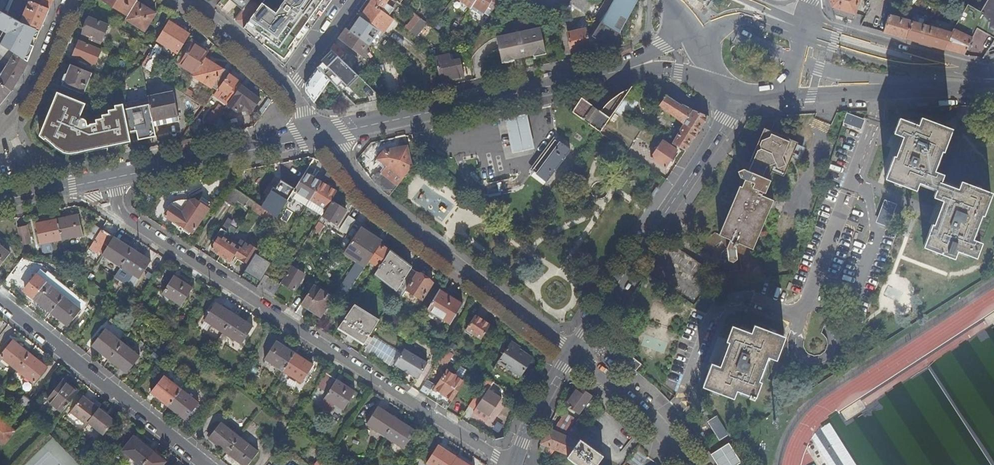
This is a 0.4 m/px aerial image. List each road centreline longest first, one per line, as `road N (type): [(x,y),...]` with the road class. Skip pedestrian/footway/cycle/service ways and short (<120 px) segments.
road 1 (residential): [(499,464),(126,216),(113,177)]
road 2 (residential): [(876,88),(876,123),(803,319),(730,301),(716,310),(685,399),(657,425)]
road 3 (residential): [(569,352),(384,214),(318,133)]
road 4 (tertiary): [(627,66),(318,133)]
road 5 (unclassified): [(569,352),(735,95)]
road 6 (residential): [(204,464),(0,301)]
road 7 (tertiary): [(318,133),(113,177)]
road 8 (residential): [(62,0),(6,130)]
road 9 (residential): [(189,0),(291,90)]
road 10 (unclassified): [(511,464),(569,352)]

